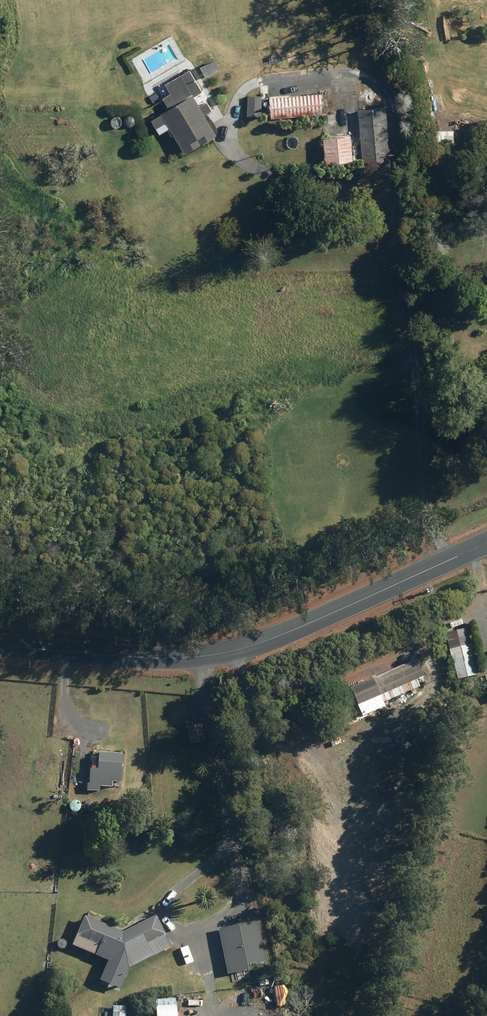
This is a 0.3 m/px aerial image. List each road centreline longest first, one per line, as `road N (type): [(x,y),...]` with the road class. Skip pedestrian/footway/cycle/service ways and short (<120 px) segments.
road 1 (unclassified): [(0,644),(138,657),(241,650),(486,544)]

